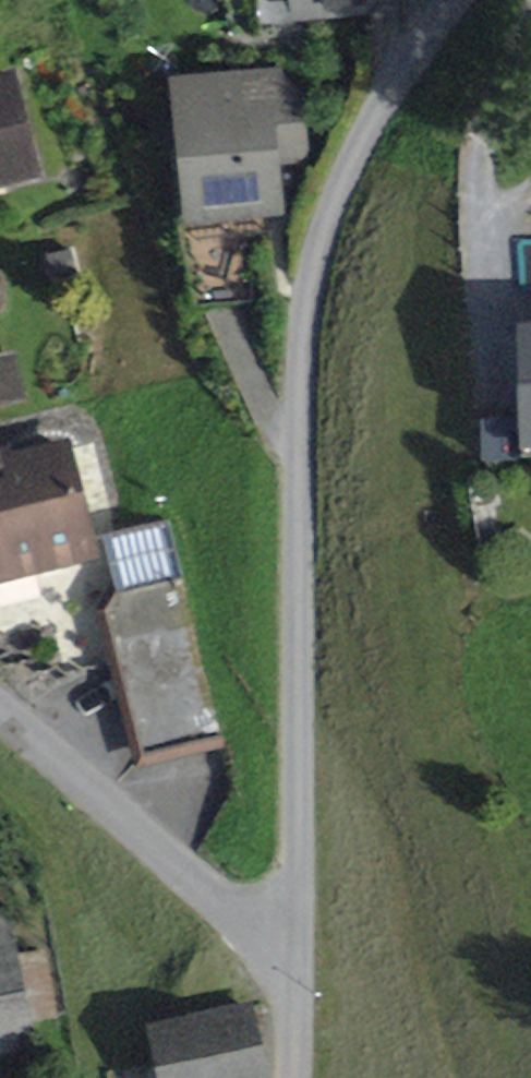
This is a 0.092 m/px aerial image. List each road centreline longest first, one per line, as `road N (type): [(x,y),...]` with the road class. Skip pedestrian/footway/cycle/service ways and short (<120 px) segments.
road 1 (residential): [(451,0),(381,97),(349,159),(301,346),(292,966)]
road 2 (residential): [(292,966),(0,715)]

